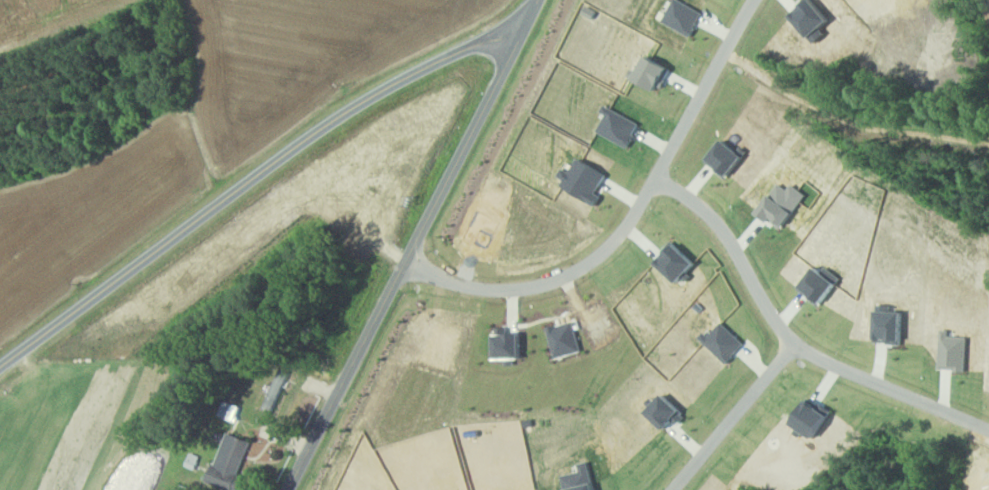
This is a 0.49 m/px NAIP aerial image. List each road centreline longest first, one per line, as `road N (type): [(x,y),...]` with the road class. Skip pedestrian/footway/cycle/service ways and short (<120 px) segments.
road 1 (residential): [(521,30),(455,52),(331,121),(0,364)]
road 2 (tertiary): [(288,489),(536,0)]
road 3 (residential): [(752,0),(655,179),(594,261),(511,291),(458,284),(404,261)]
road 4 (residential): [(794,344),(711,217),(655,179)]
road 5 (residential): [(794,344),(988,429)]
road 6 (residential): [(671,489),(794,344)]

